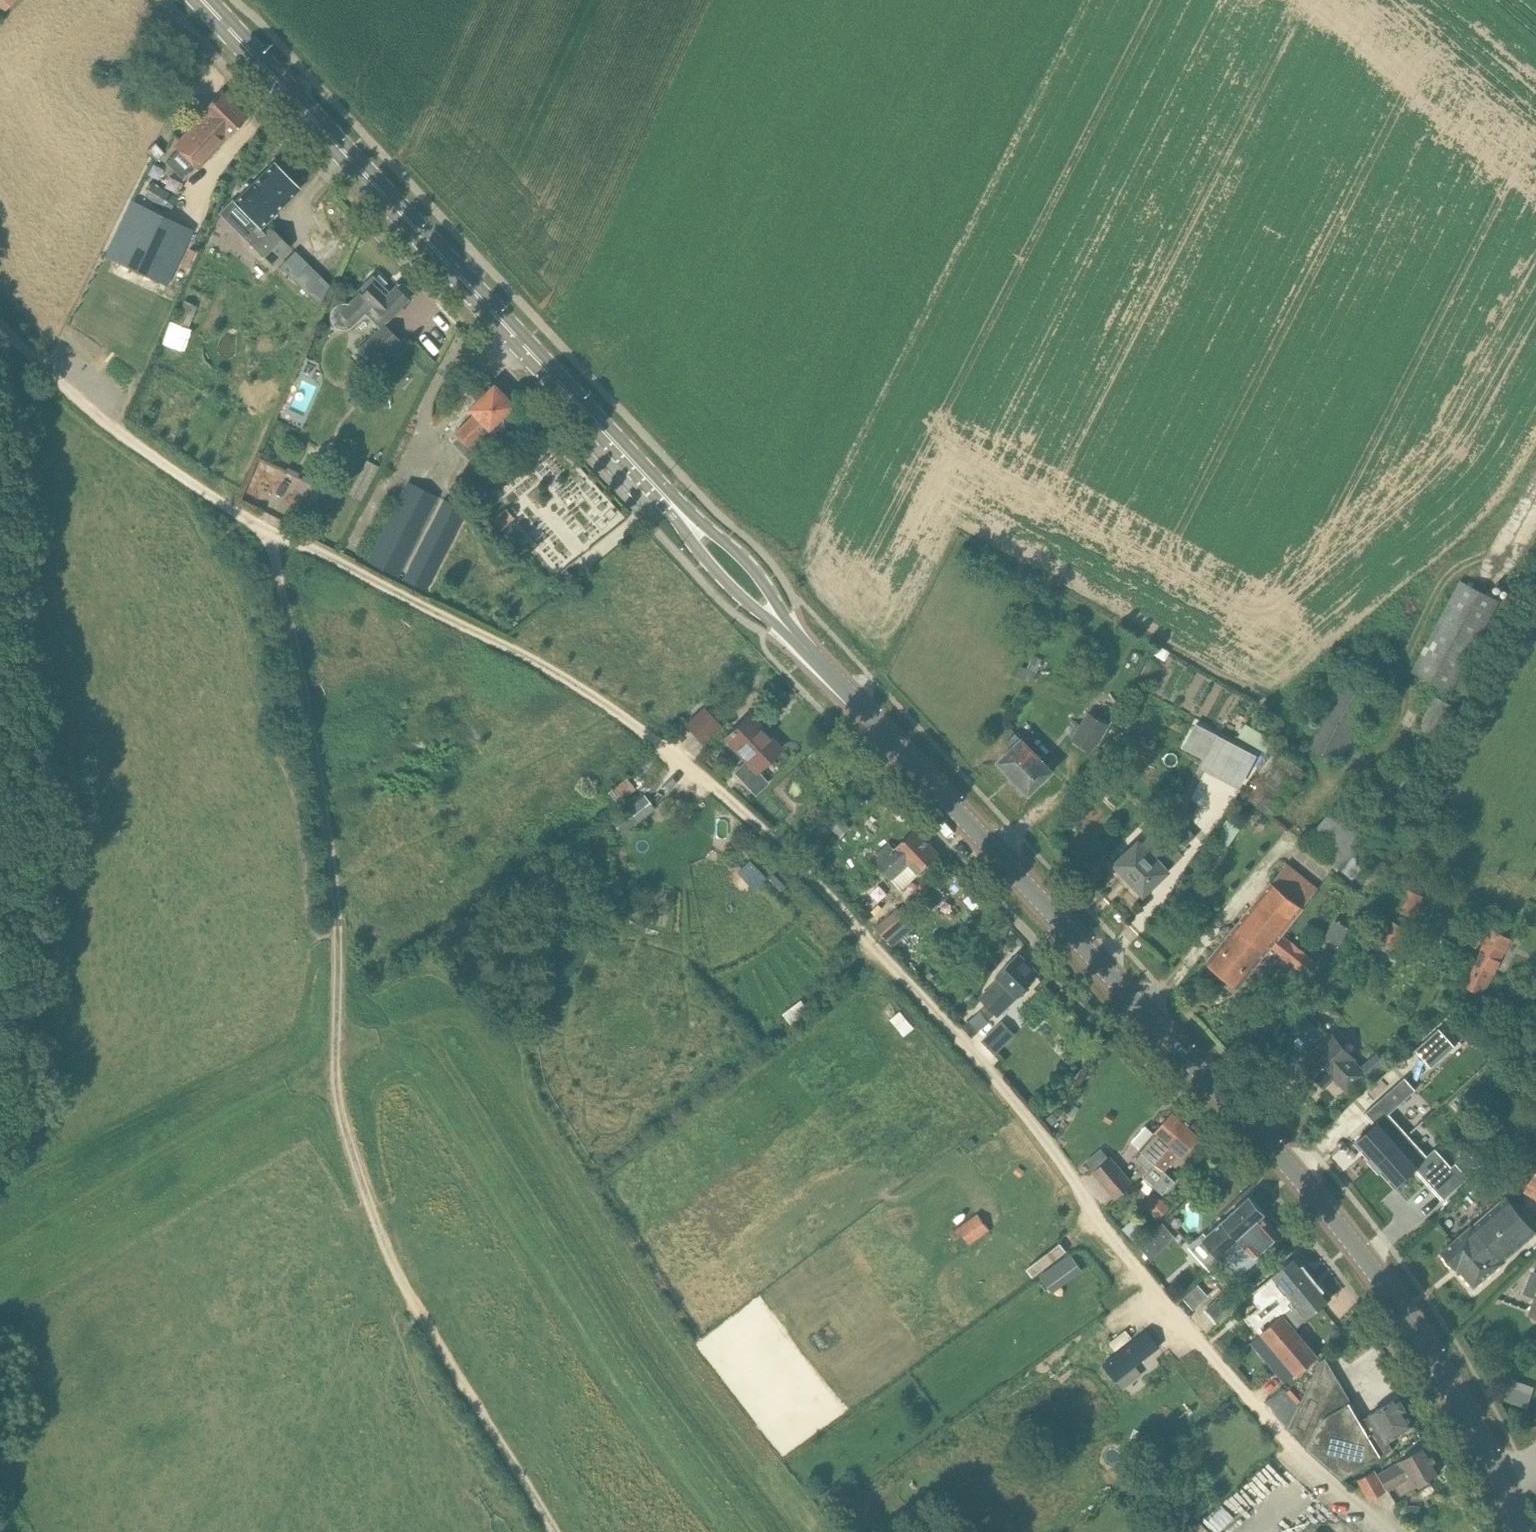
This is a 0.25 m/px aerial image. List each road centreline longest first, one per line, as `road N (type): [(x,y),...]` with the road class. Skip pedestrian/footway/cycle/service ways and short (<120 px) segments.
road 1 (track): [(270,529),(531,658),(747,814),(913,985),(1205,1355),(1282,1434)]
road 2 (primary): [(1503,1481),(1432,1351),(1292,1157),(781,620)]
road 3 (track): [(270,529),(335,886),(340,1122),(389,1254),(555,1531)]
road 4 (primary): [(674,505),(205,0)]
road 5 (track): [(0,312),(64,384),(159,465),(270,529)]
road 6 (primary): [(781,620),(744,557),(674,505)]
road 7 (primary): [(674,505),(719,576),(781,620)]
road 8 (unclassified): [(1282,1434),(1394,1531)]

